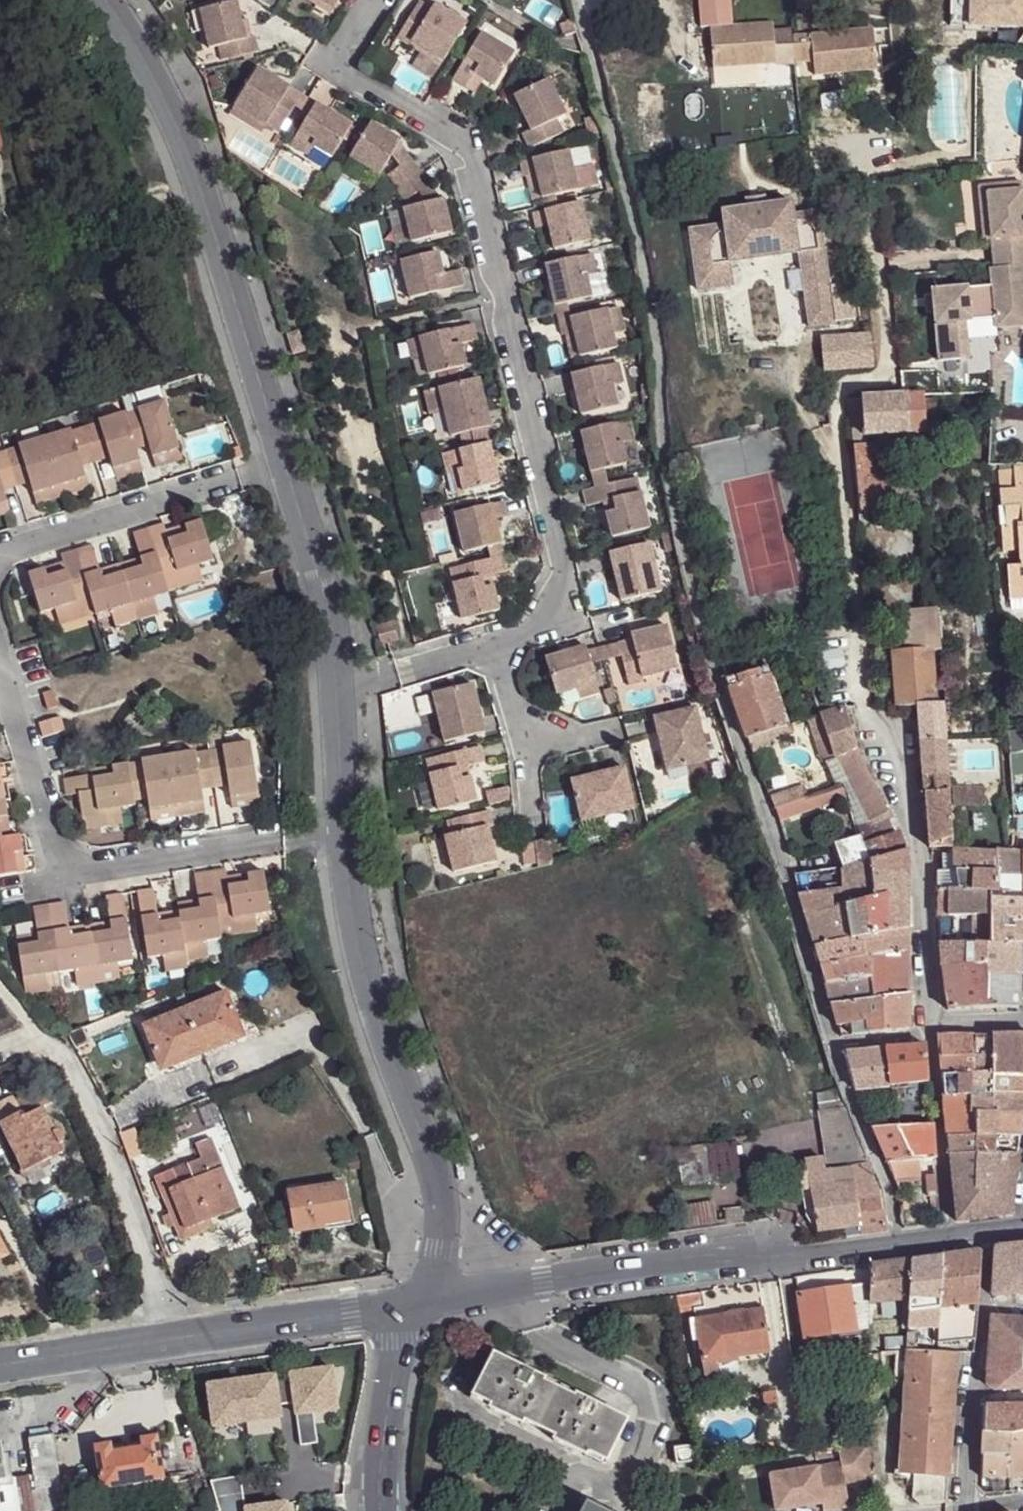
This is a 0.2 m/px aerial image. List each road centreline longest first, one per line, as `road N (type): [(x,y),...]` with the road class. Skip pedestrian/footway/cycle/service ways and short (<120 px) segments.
road 1 (residential): [(100,0),(189,158),(332,634),(337,833),(372,1000),(442,1201),(434,1280),(412,1306)]
road 2 (unclassified): [(831,1047),(791,899),(707,657),(661,439),(642,252),(575,0)]
road 3 (residential): [(412,1306),(721,1259),(805,1260),(895,1246)]
road 4 (tertiary): [(0,1364),(412,1306)]
road 5 (residential): [(932,1030),(919,835),(863,708)]
road 6 (unclassified): [(895,1246),(891,1193),(831,1047)]
road 7 (residential): [(953,1239),(932,1030)]
road 8 (tertiary): [(382,1510),(396,1352),(412,1306)]
road 9 (residential): [(985,1307),(971,1504)]

